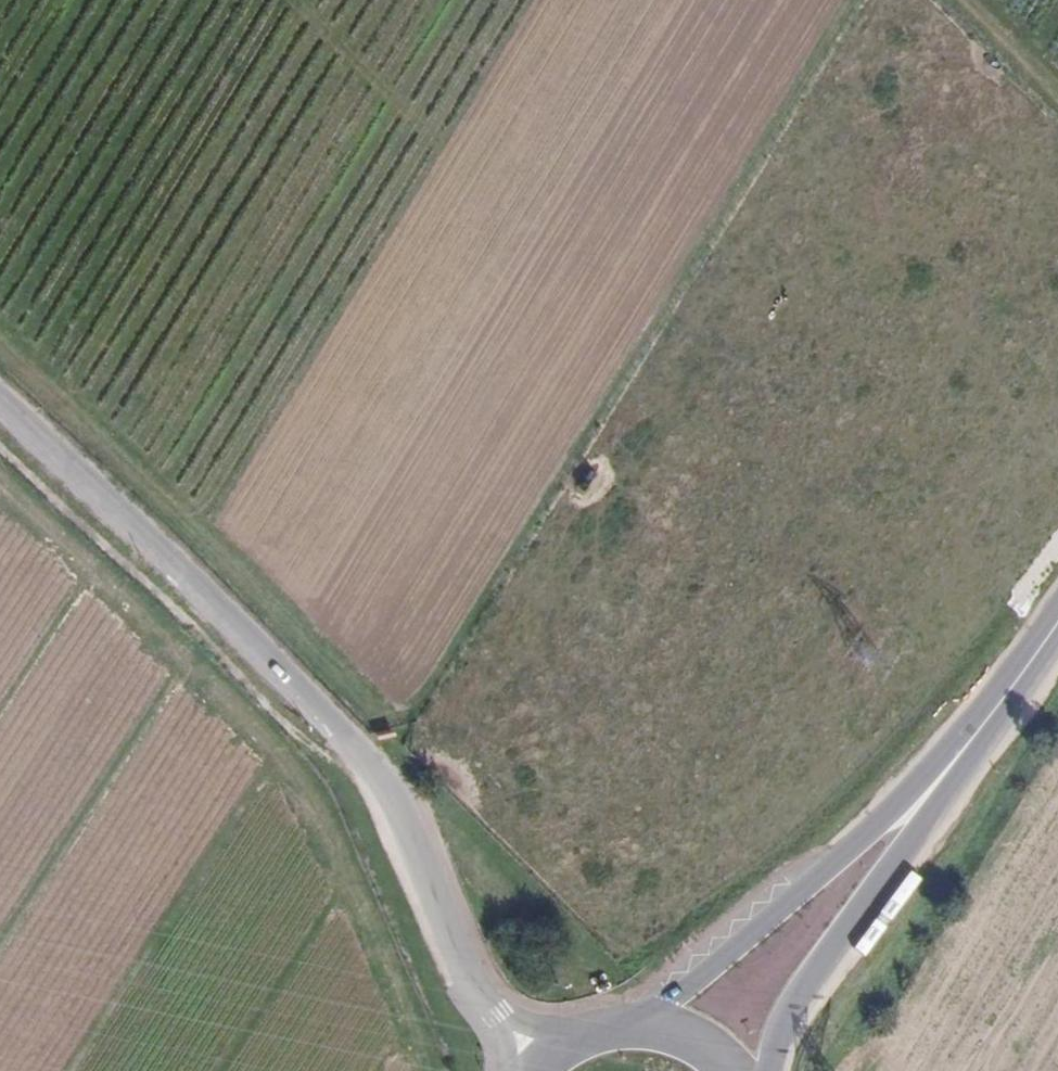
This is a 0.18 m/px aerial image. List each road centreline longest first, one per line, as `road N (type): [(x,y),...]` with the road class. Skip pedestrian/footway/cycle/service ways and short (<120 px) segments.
road 1 (track): [(0,352),(386,712),(410,709),(848,0)]
road 2 (unclassified): [(0,413),(382,778),(452,956),(498,1015)]
road 3 (track): [(294,0),(640,336)]
road 4 (secondary): [(940,780),(721,968),(669,1000),(658,1024)]
road 5 (secondary): [(770,1070),(784,1017),(862,913),(940,780)]
road 6 (track): [(396,816),(400,913),(473,1045),(469,1070)]
road 7 (secondary): [(940,780),(1057,619)]
road 8 (track): [(937,0),(1057,102)]

